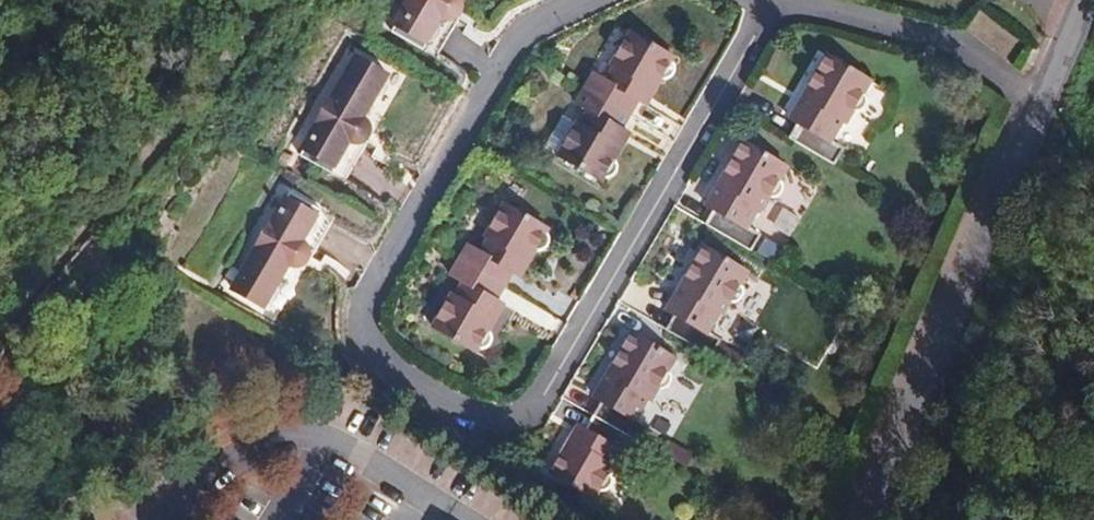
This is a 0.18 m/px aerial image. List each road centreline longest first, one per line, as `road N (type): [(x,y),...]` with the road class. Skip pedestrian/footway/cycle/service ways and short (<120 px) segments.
road 1 (residential): [(858,519),(1071,17)]

